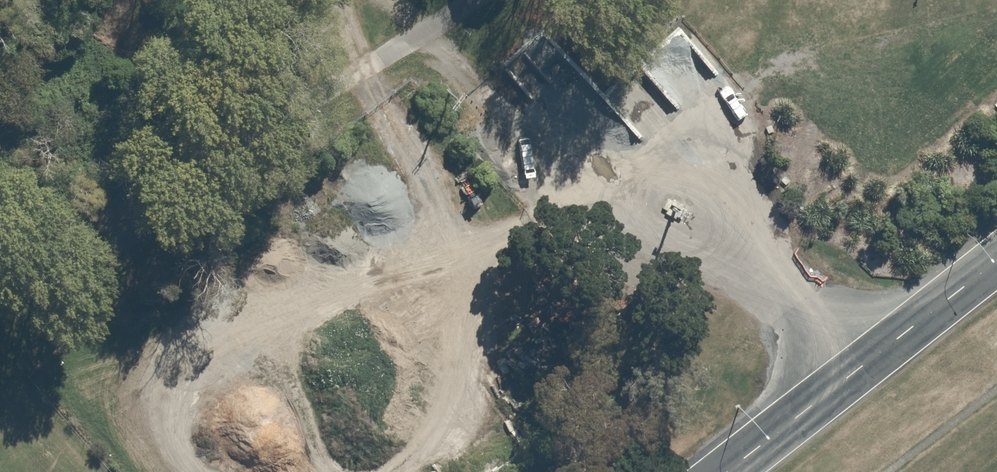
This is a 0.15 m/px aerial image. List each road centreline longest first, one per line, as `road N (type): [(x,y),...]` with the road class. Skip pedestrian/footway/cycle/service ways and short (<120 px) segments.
road 1 (track): [(388,0),(433,33),(503,112),(855,376)]
road 2 (secondary): [(732,471),(996,266)]
road 3 (track): [(337,0),(478,260)]
road 4 (track): [(478,260),(482,377),(442,461),(424,471)]
road 5 (track): [(275,333),(478,260)]
road 6 (track): [(478,260),(644,214)]
road 7 (track): [(206,471),(200,418),(224,373),(275,333)]

